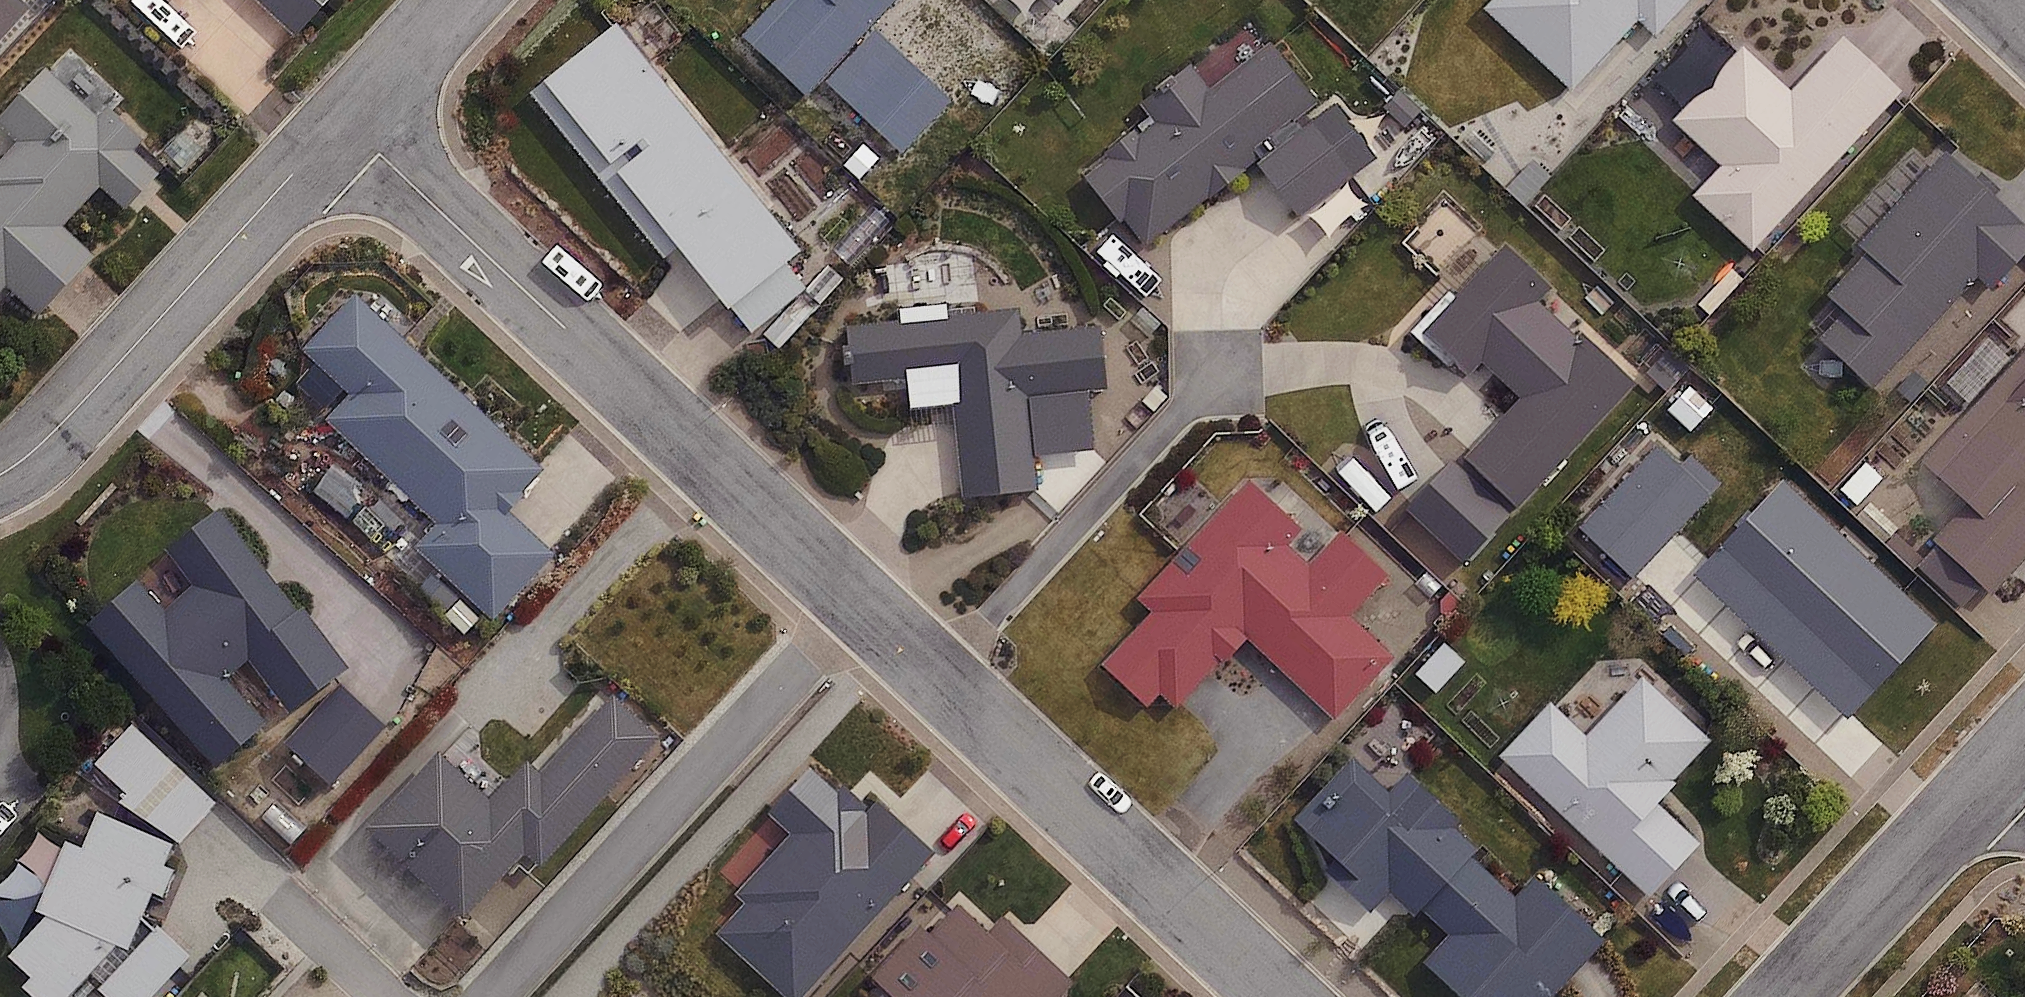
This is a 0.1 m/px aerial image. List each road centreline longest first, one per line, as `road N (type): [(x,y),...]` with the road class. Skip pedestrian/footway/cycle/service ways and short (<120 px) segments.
road 1 (residential): [(344,121),(865,603)]
road 2 (residential): [(493,996),(865,603)]
road 3 (residential): [(0,474),(58,426),(344,121)]
road 4 (residential): [(949,681),(1284,996)]
road 5 (residential): [(949,681),(1222,370)]
road 6 (residential): [(1785,996),(2006,761)]
road 7 (residential): [(344,121),(457,0)]
road 8 (residential): [(299,914),(387,996)]

